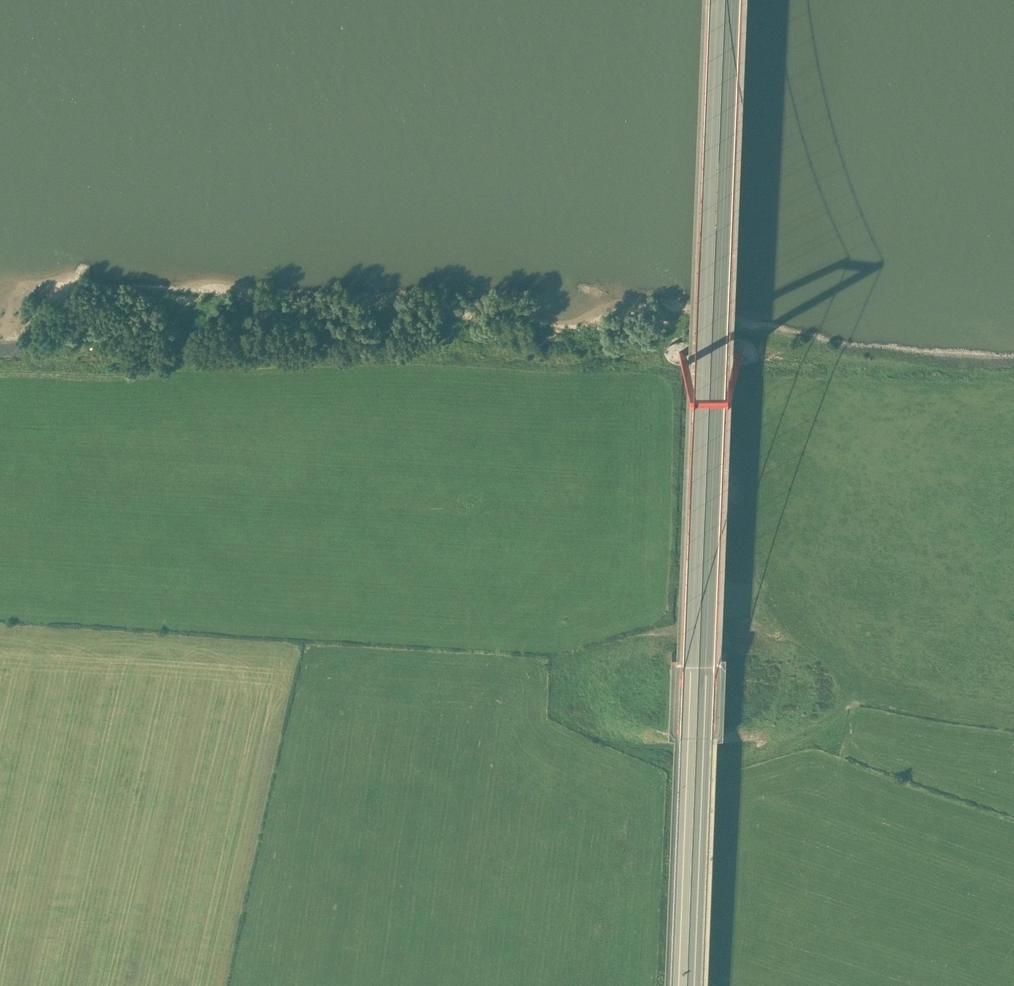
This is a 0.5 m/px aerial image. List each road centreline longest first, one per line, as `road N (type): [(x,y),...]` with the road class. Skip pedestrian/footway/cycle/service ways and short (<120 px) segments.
road 1 (primary): [(685,985),(724,0)]

